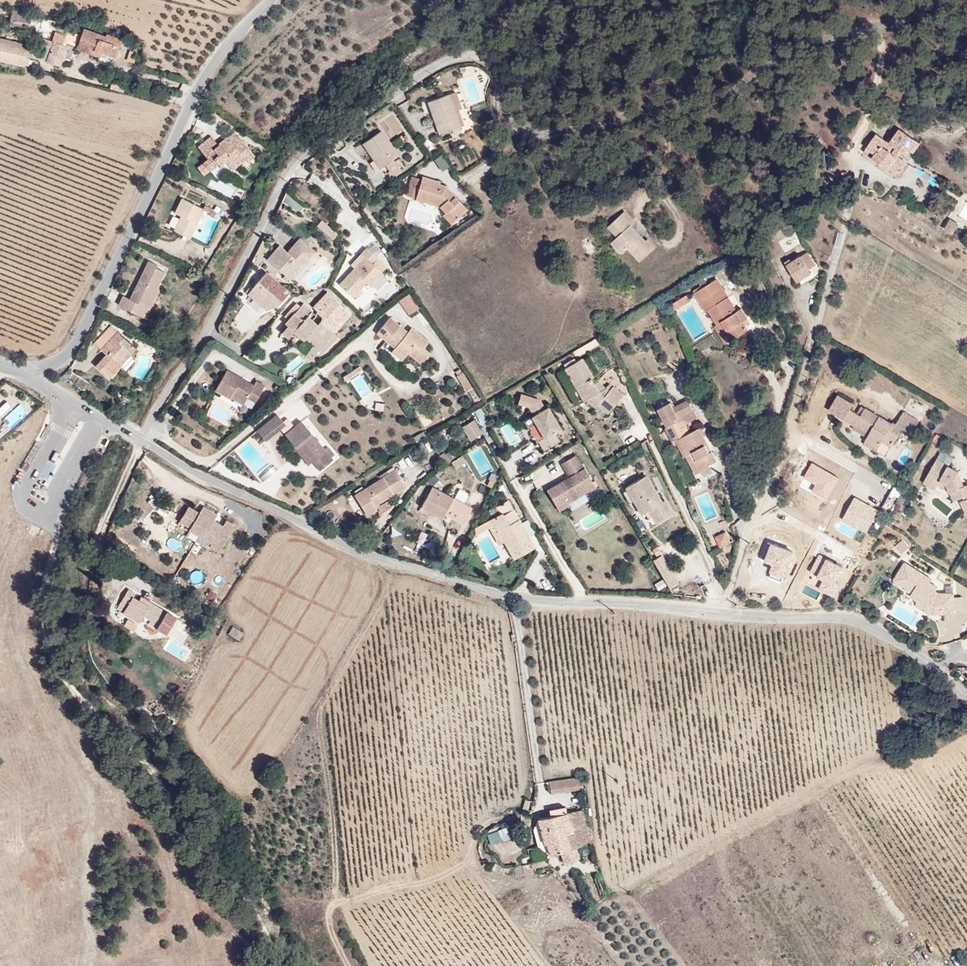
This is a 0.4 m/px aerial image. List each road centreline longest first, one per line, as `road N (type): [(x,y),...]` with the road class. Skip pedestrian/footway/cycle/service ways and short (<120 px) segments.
road 1 (residential): [(139,439),(219,314),(284,174),(435,66),(476,53),(491,58),(505,118),(540,132),(571,128),(959,0)]
road 2 (residential): [(139,439),(390,561),(523,598),(722,613)]
road 3 (residential): [(270,0),(201,76),(75,344),(60,360),(23,371)]
road 4 (residential): [(722,613),(819,332),(853,193)]
road 5 (residential): [(722,613),(844,618),(939,666)]
road 6 (track): [(472,848),(458,868),(423,883),(397,883),(336,904),(330,934),(345,965)]
road 7 (residential): [(130,434),(23,371)]

